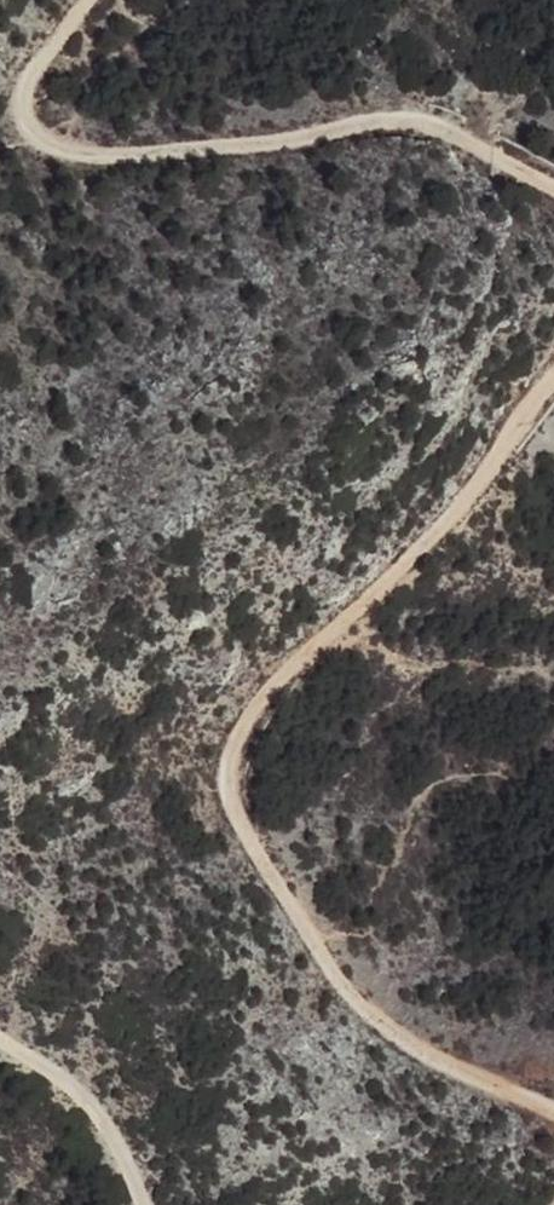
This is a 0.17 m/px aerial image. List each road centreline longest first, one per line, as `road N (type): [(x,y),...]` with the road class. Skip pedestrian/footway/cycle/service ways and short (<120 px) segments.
road 1 (track): [(553,1113),(406,1042),(306,928),(228,771),(244,730),(285,674),(415,554),(553,383)]
road 2 (track): [(553,187),(453,131),(410,122),(182,154),(86,155),(29,130),(21,91),(87,0)]
road 3 (track): [(0,1042),(81,1102),(140,1204)]

